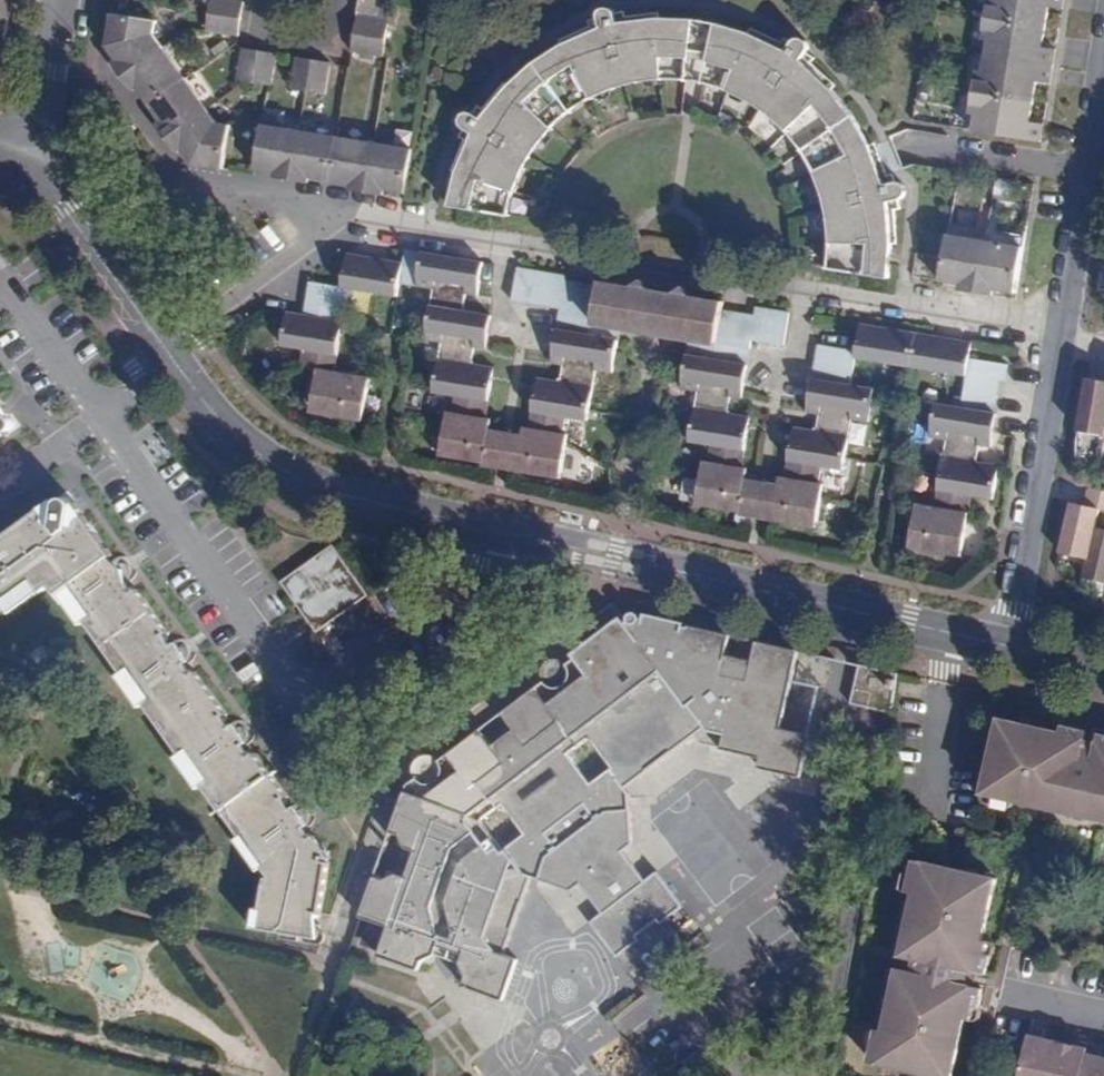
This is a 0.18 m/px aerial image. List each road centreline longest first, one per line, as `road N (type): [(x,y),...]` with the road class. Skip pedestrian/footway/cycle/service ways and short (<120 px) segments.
road 1 (tertiary): [(24,168),(225,426),(260,458),(309,484),(1005,646)]
road 2 (residential): [(1005,646),(1103,64)]
road 3 (residential): [(62,0),(40,129),(24,168)]

